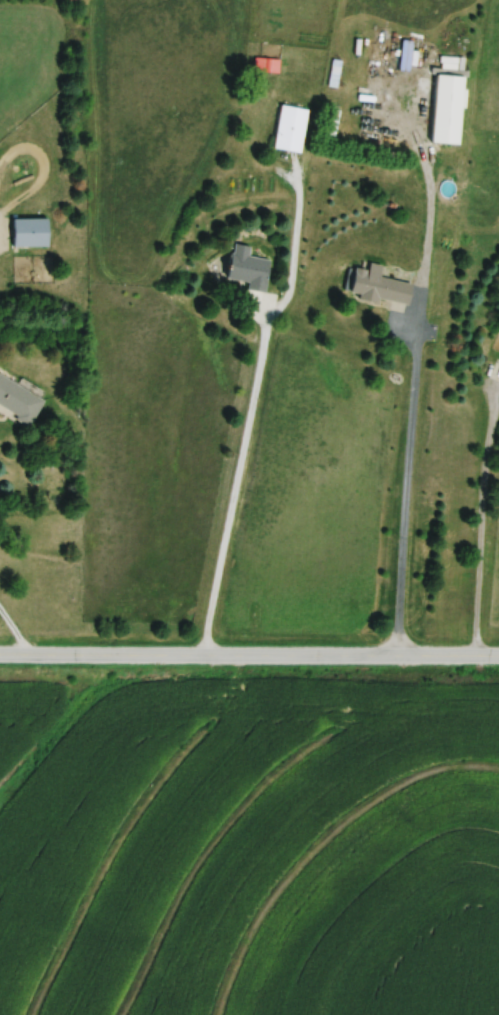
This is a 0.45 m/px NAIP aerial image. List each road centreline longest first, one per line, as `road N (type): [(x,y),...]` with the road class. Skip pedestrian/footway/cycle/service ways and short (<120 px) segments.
road 1 (residential): [(0,661),(498,661)]

